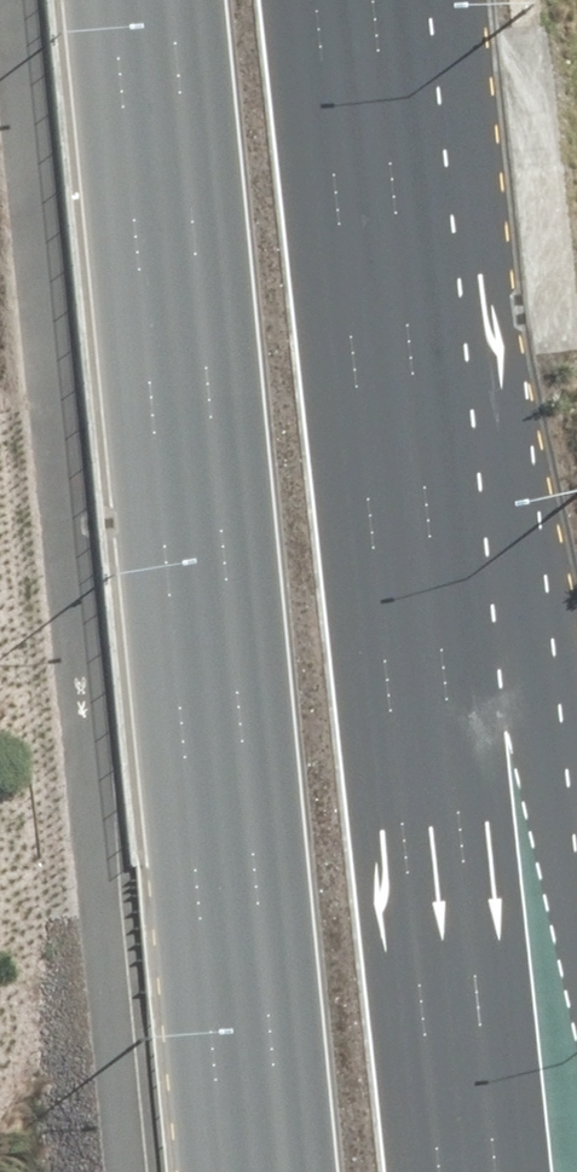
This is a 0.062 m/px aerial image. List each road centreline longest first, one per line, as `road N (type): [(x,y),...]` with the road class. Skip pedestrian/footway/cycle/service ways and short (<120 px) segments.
road 1 (motorway): [(395,0),(524,1171)]
road 2 (motorway): [(268,1171),(160,0)]

